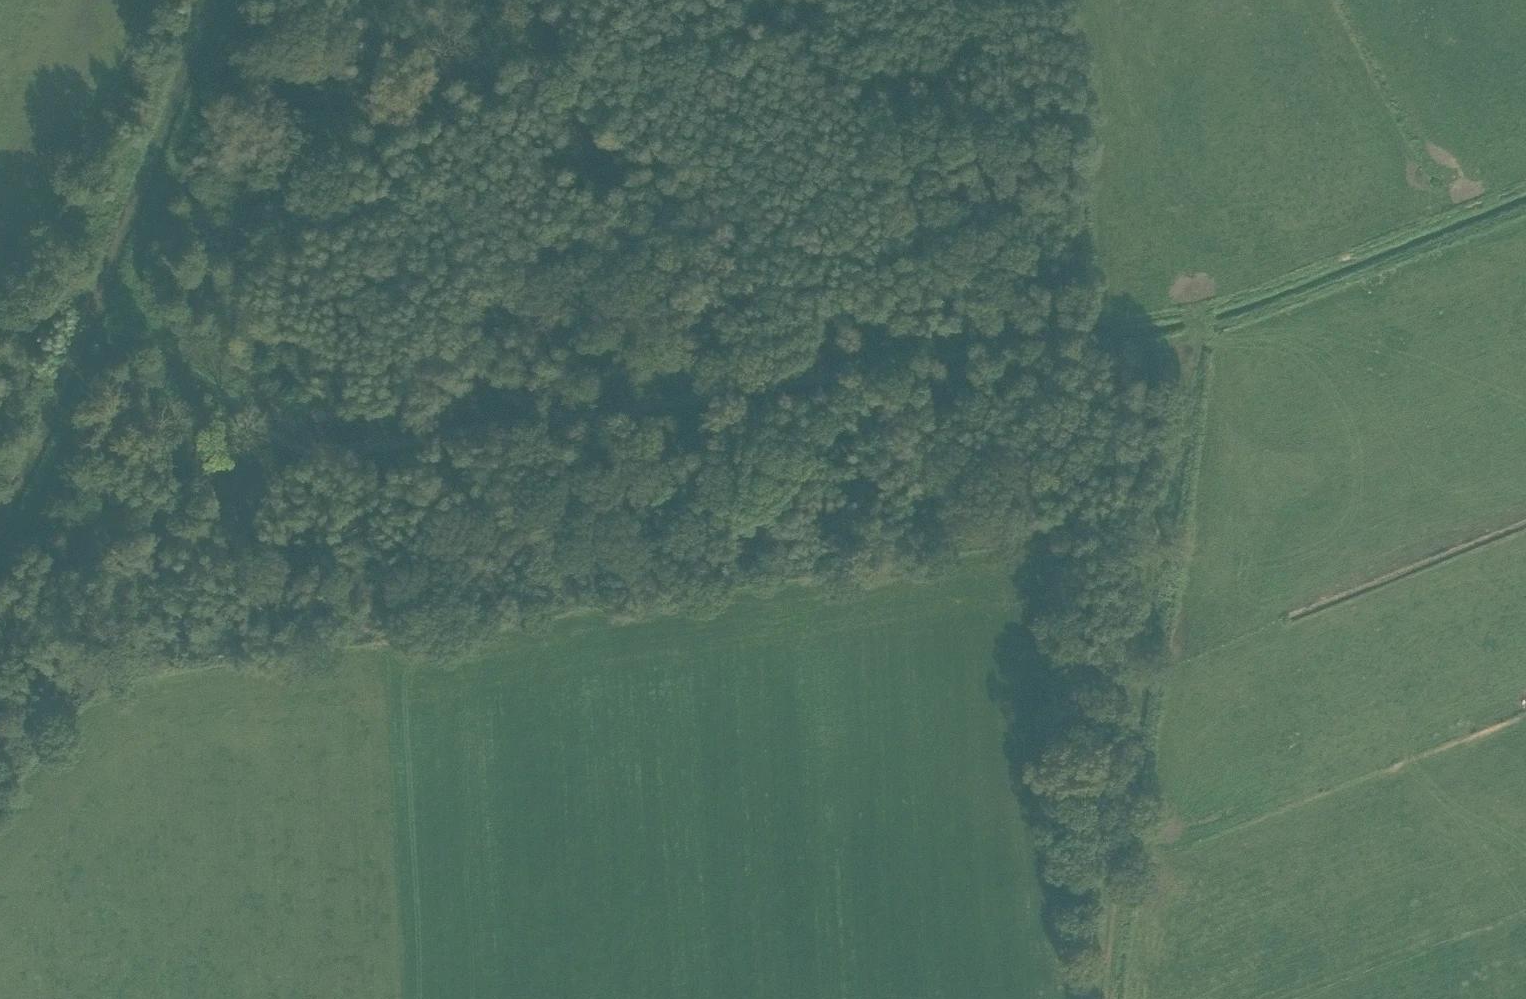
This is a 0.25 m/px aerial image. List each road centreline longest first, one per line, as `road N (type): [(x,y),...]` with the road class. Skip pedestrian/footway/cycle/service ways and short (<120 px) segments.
road 1 (track): [(1100,998),(1198,313),(327,433),(287,430),(118,301),(244,0)]

